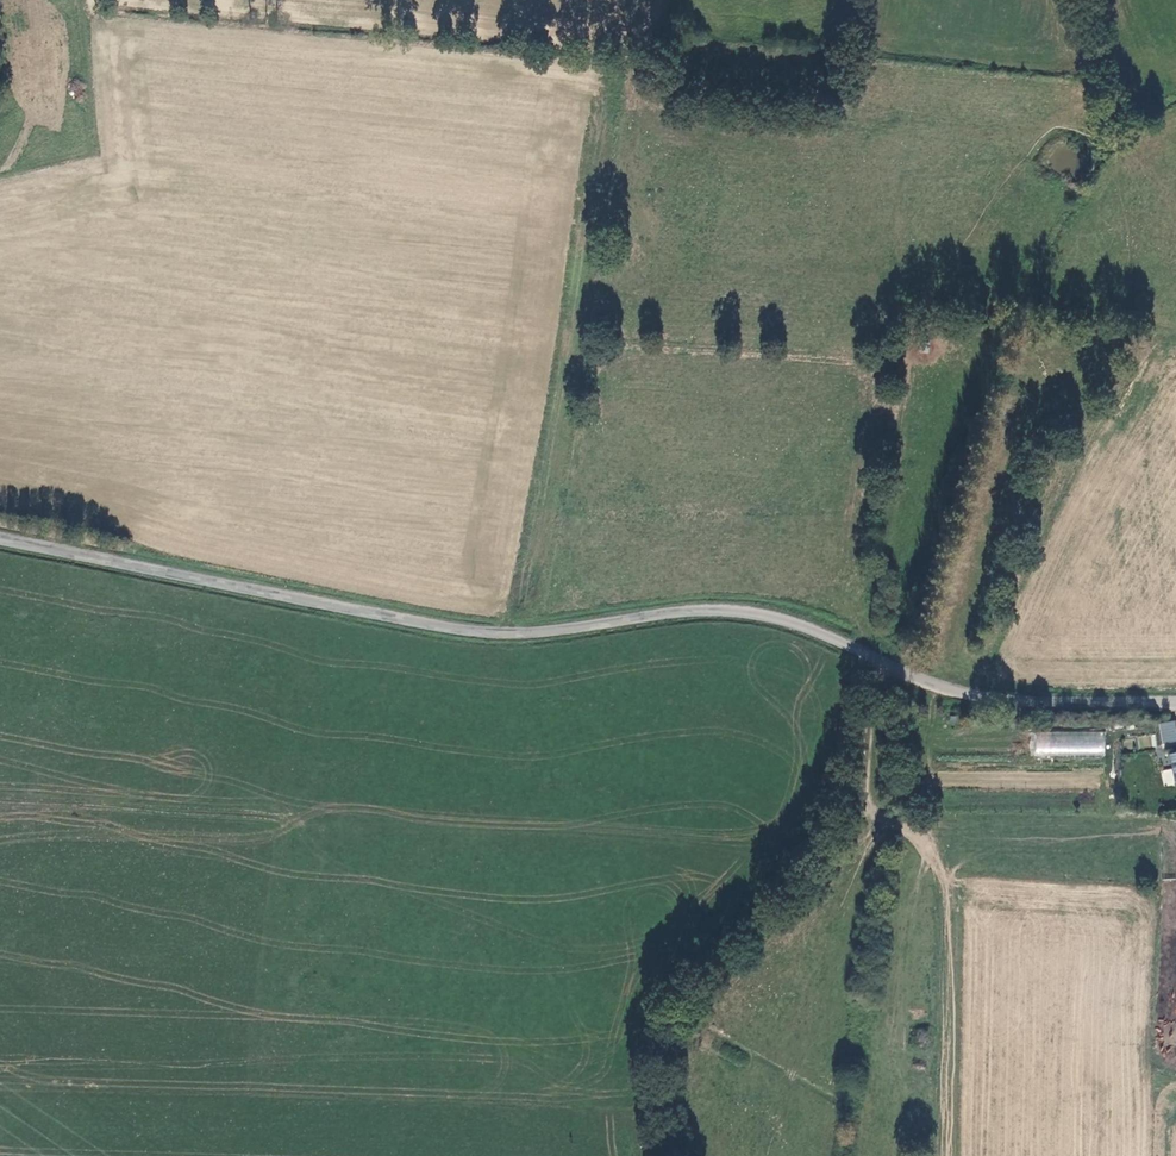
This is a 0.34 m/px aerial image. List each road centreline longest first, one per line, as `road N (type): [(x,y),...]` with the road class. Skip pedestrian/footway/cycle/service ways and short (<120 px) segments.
road 1 (tertiary): [(1175,698),(958,687),(907,672),(773,608),(719,603),(542,627),(480,627),(0,534)]

